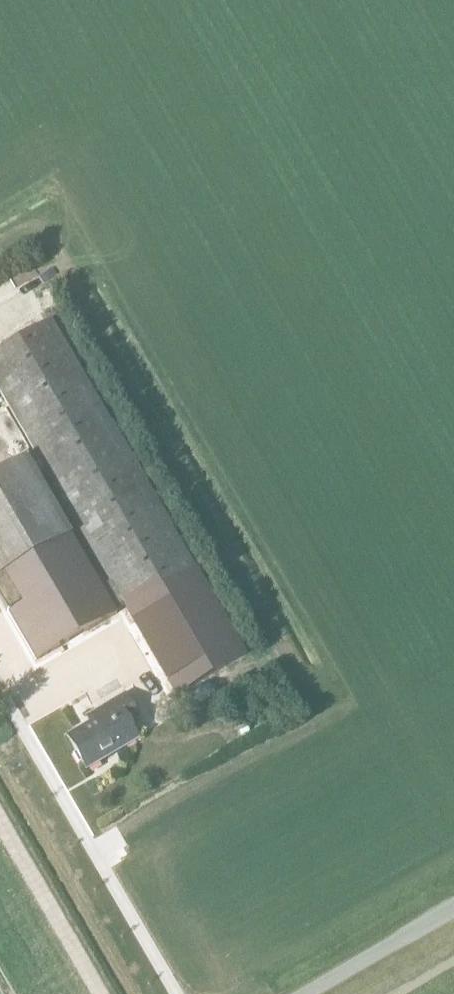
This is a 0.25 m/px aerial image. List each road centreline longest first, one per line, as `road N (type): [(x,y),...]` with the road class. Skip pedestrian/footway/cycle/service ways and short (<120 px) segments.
road 1 (unclassified): [(303,993),(453,906)]

